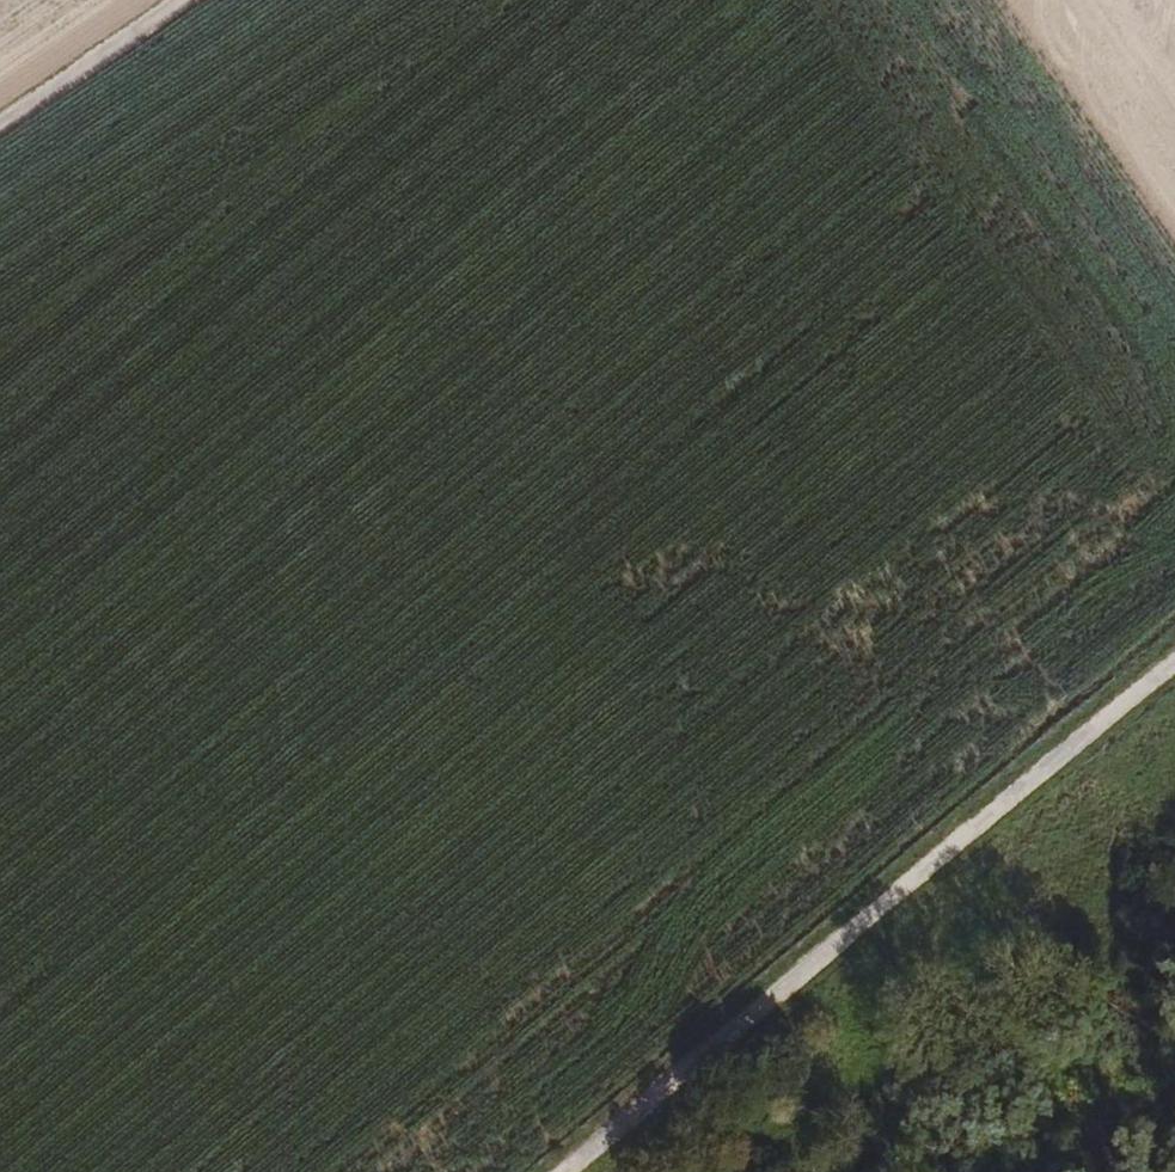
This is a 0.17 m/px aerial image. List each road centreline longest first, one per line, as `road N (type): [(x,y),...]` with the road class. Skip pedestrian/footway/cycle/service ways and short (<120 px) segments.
road 1 (unclassified): [(559,1171),(1174,652)]
road 2 (track): [(180,0),(0,128)]

